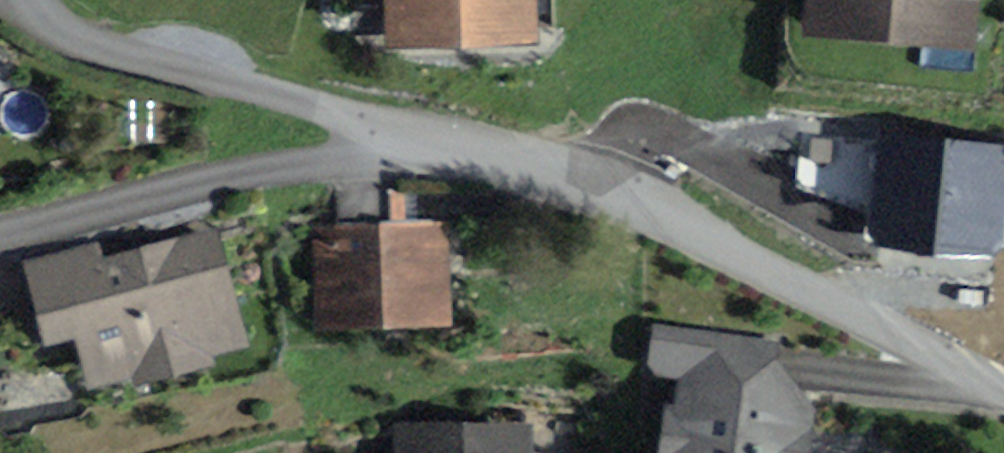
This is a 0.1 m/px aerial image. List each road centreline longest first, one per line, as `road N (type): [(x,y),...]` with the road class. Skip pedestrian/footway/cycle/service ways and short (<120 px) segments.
road 1 (residential): [(453,137),(667,210),(1003,385)]
road 2 (residential): [(0,234),(250,166),(453,137)]
road 3 (residential): [(32,0),(56,26),(97,48),(453,137)]

